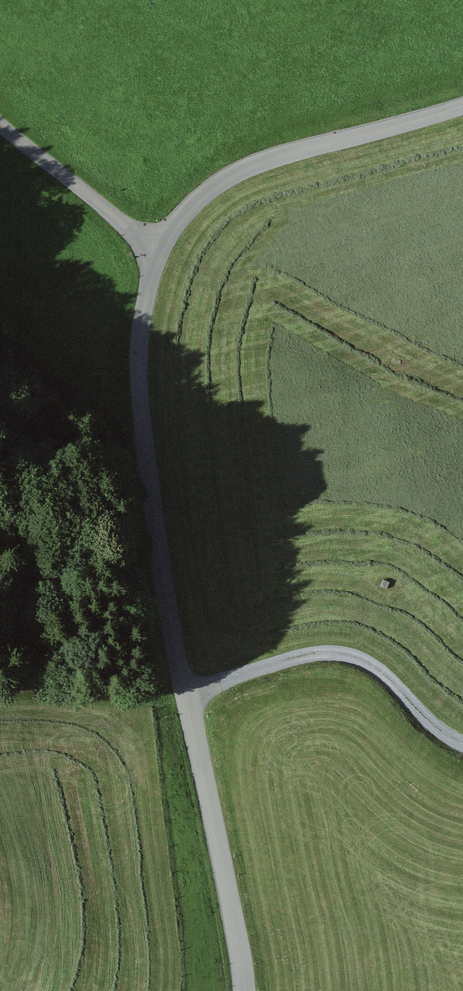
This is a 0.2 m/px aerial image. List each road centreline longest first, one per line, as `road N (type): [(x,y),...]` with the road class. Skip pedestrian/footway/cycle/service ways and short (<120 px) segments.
road 1 (unclassified): [(243,990),(136,401),(153,250)]
road 2 (unclassified): [(153,250),(213,183),(310,146),(462,106)]
road 3 (track): [(187,694),(306,654),(361,658),(462,744)]
road 4 (unclassified): [(153,250),(0,125)]

